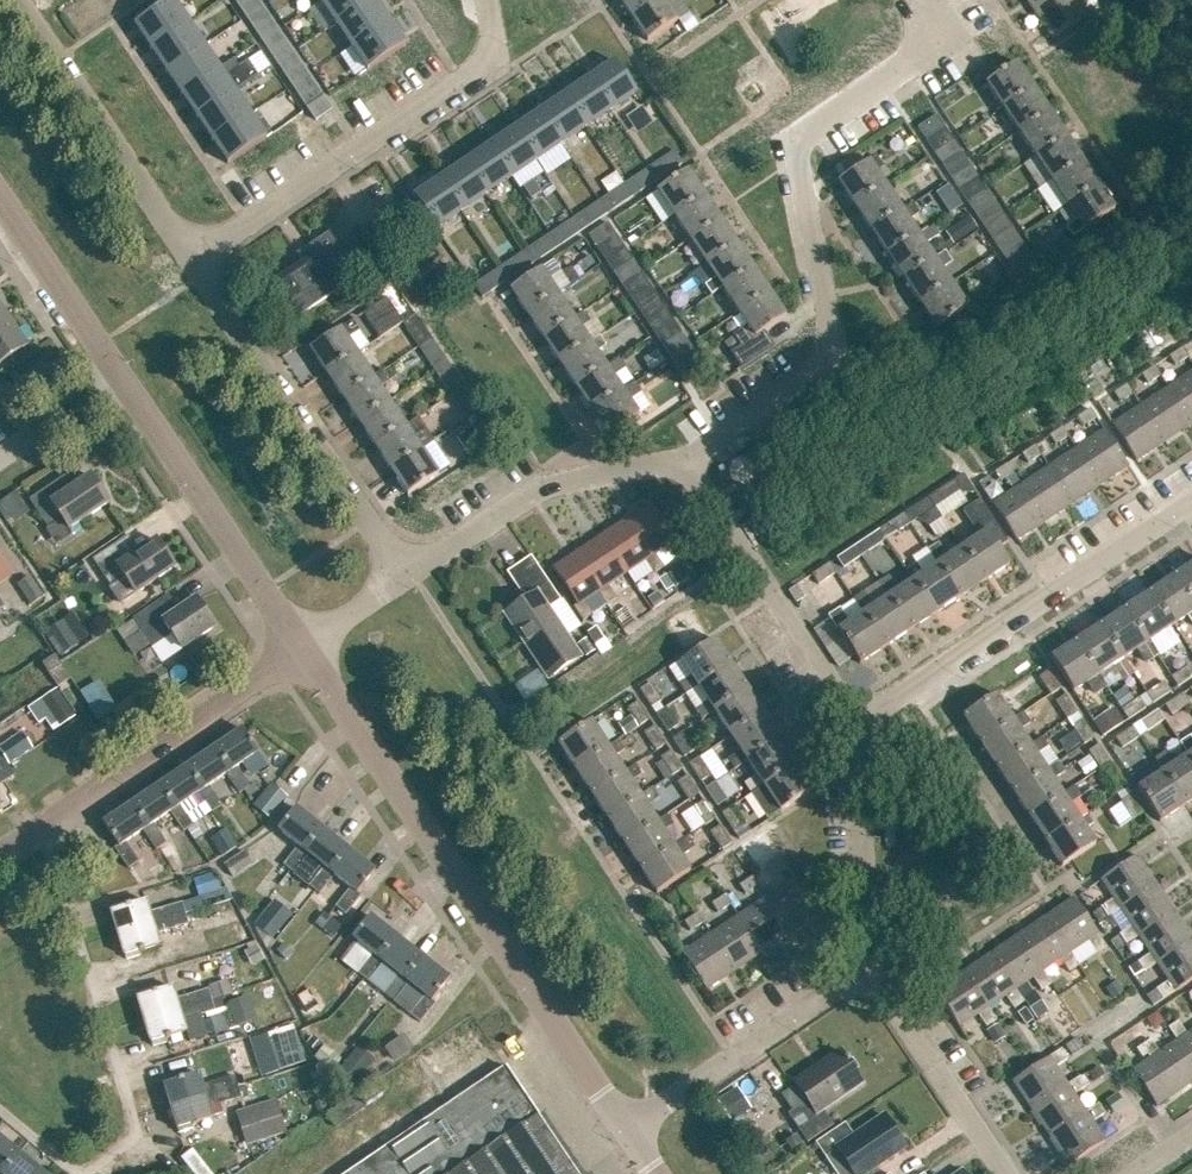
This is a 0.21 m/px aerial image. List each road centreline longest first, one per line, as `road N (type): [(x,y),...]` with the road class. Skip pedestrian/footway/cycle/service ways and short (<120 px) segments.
road 1 (residential): [(682,463),(827,367),(790,141),(943,38)]
road 2 (unclassified): [(629,1130),(301,650)]
road 3 (residential): [(483,0),(492,62),(193,259)]
road 4 (residential): [(860,726),(1191,500)]
road 5 (residential): [(43,821),(134,1136),(83,1173)]
road 6 (residential): [(406,574),(193,259)]
road 7 (unclassified): [(301,650),(120,376)]
road 8 (residential): [(860,726),(682,463)]
road 9 (residential): [(193,259),(20,0)]
road 10 (residential): [(43,821),(301,650)]
road 11 (residential): [(406,574),(557,480),(682,463)]
road 12 (residential): [(629,1130),(867,974)]
road 13 (residential): [(867,974),(860,726)]
road 14 (residential): [(867,974),(1004,1173)]
road 15 (unclassified): [(120,376),(0,195)]
road 16 (residential): [(0,458),(120,376)]
road 17 (residential): [(301,650),(406,574)]

